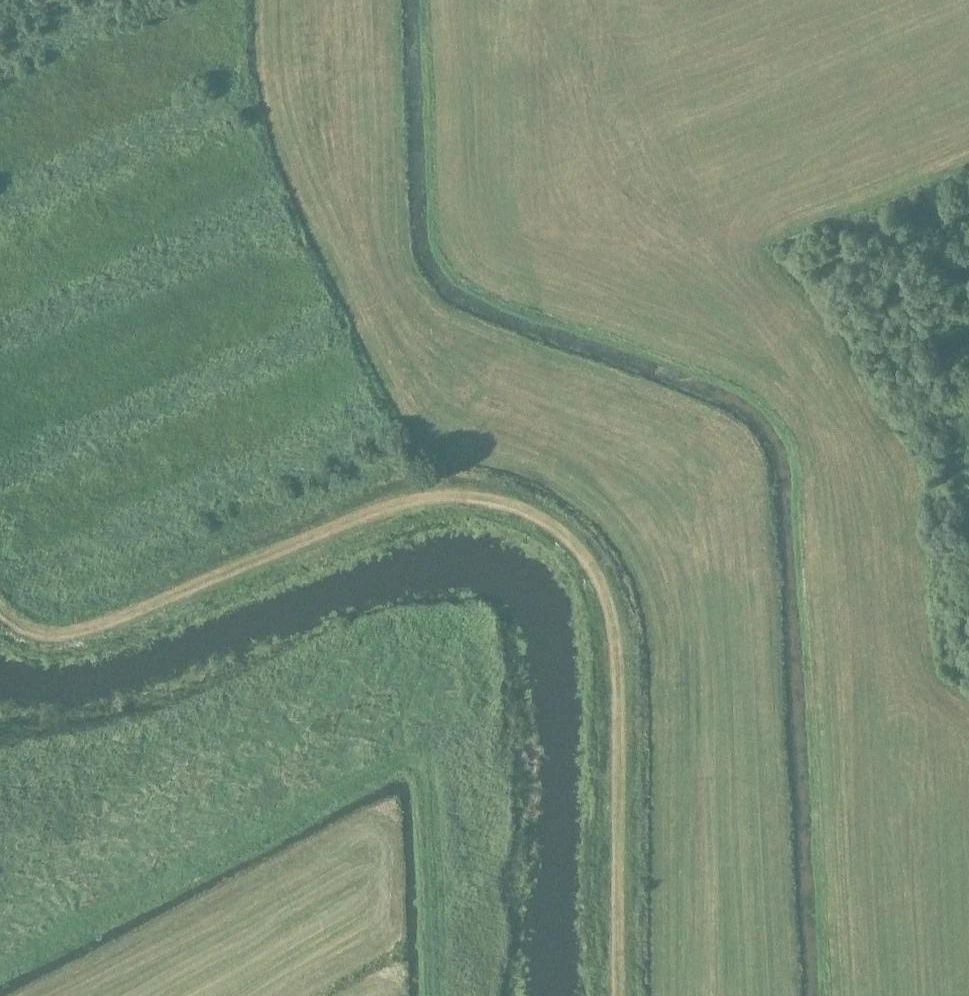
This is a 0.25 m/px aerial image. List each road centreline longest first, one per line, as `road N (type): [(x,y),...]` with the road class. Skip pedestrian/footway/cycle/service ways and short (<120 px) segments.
road 1 (track): [(618,995),(612,636),(583,559),(542,522),(475,500),(411,501),(100,629),(51,639),(0,615)]

